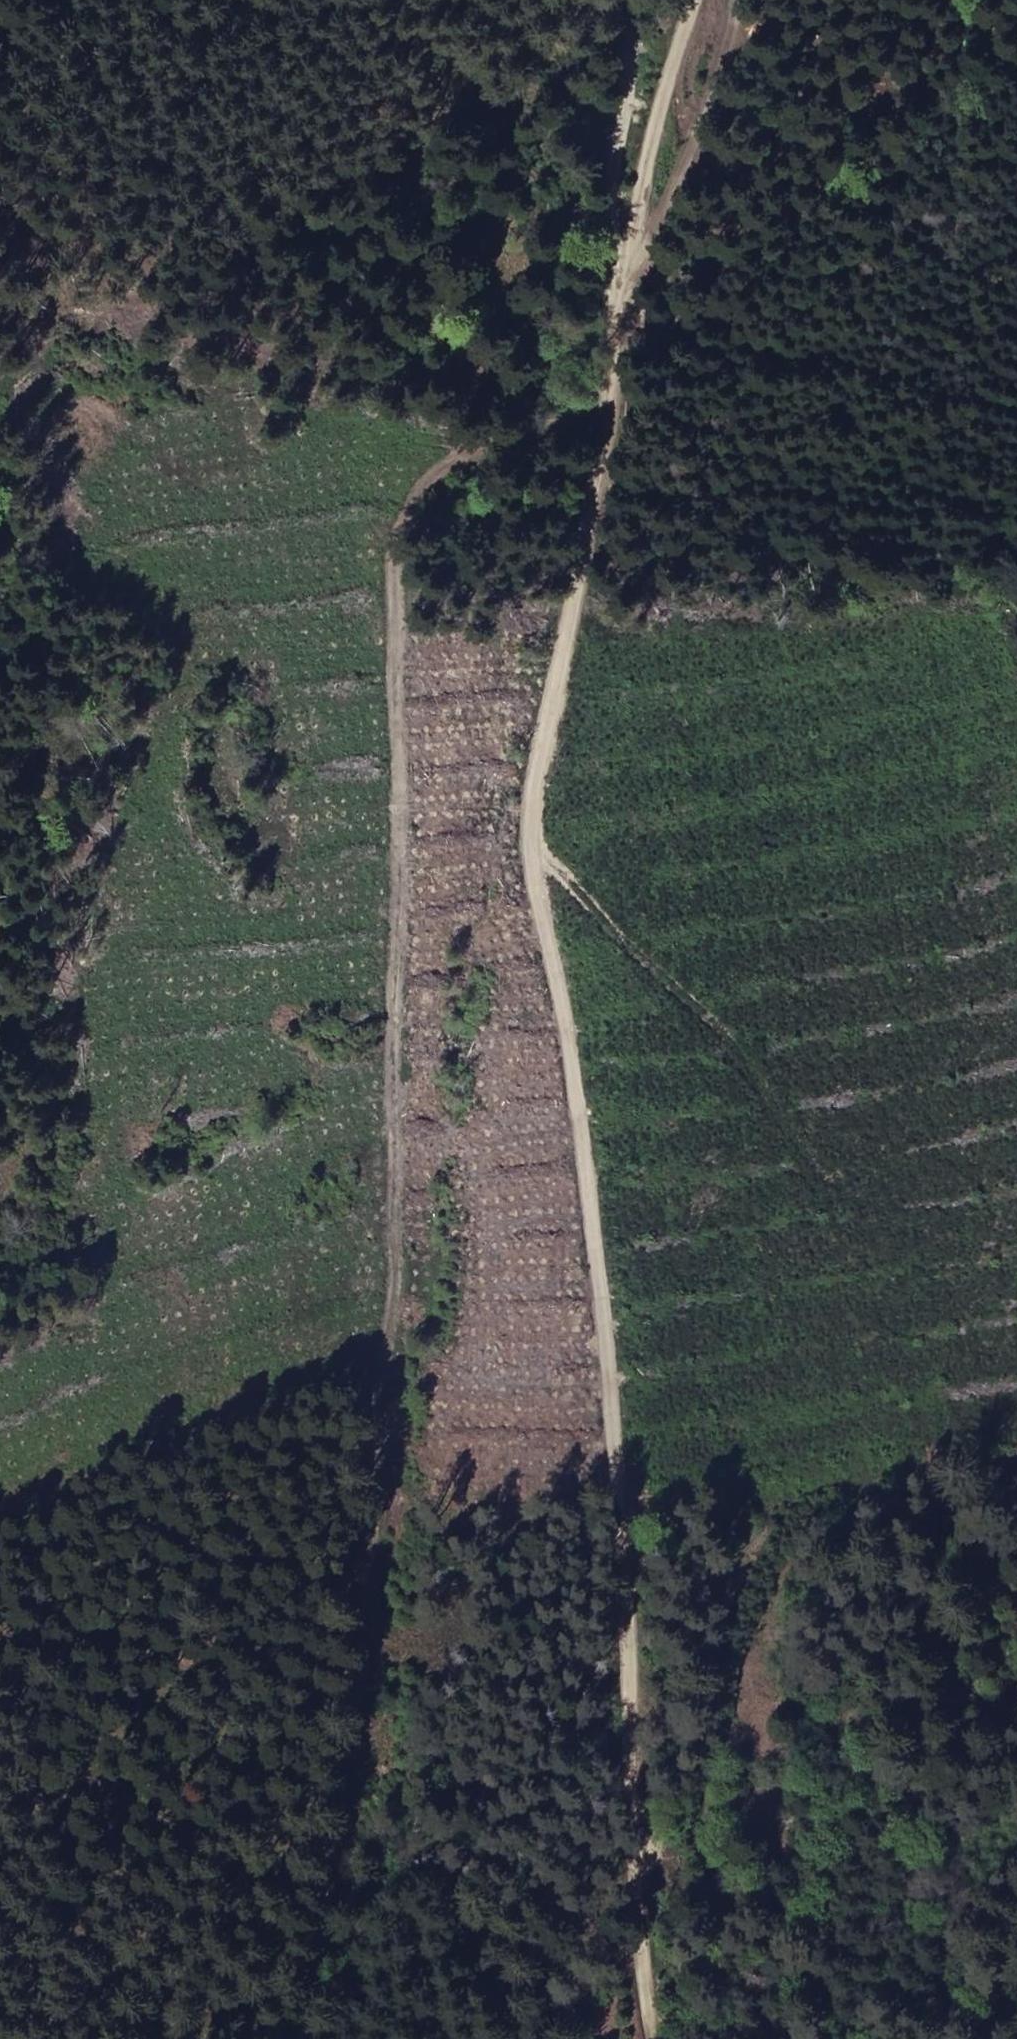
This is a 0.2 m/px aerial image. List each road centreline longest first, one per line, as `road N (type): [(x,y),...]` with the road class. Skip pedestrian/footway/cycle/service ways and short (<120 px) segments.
road 1 (track): [(608,323),(594,378),(502,409),(448,440),(426,462),(409,505),(392,617),(423,846),(417,1255),(392,1406),(398,1725),(349,1962),(324,2038)]
road 2 (track): [(686,2038),(649,1492),(554,874),(575,722),(608,323)]
road 3 (track): [(628,232),(722,0)]
road 4 (track): [(628,232),(674,0)]
road 5 (track): [(628,0),(628,232)]

